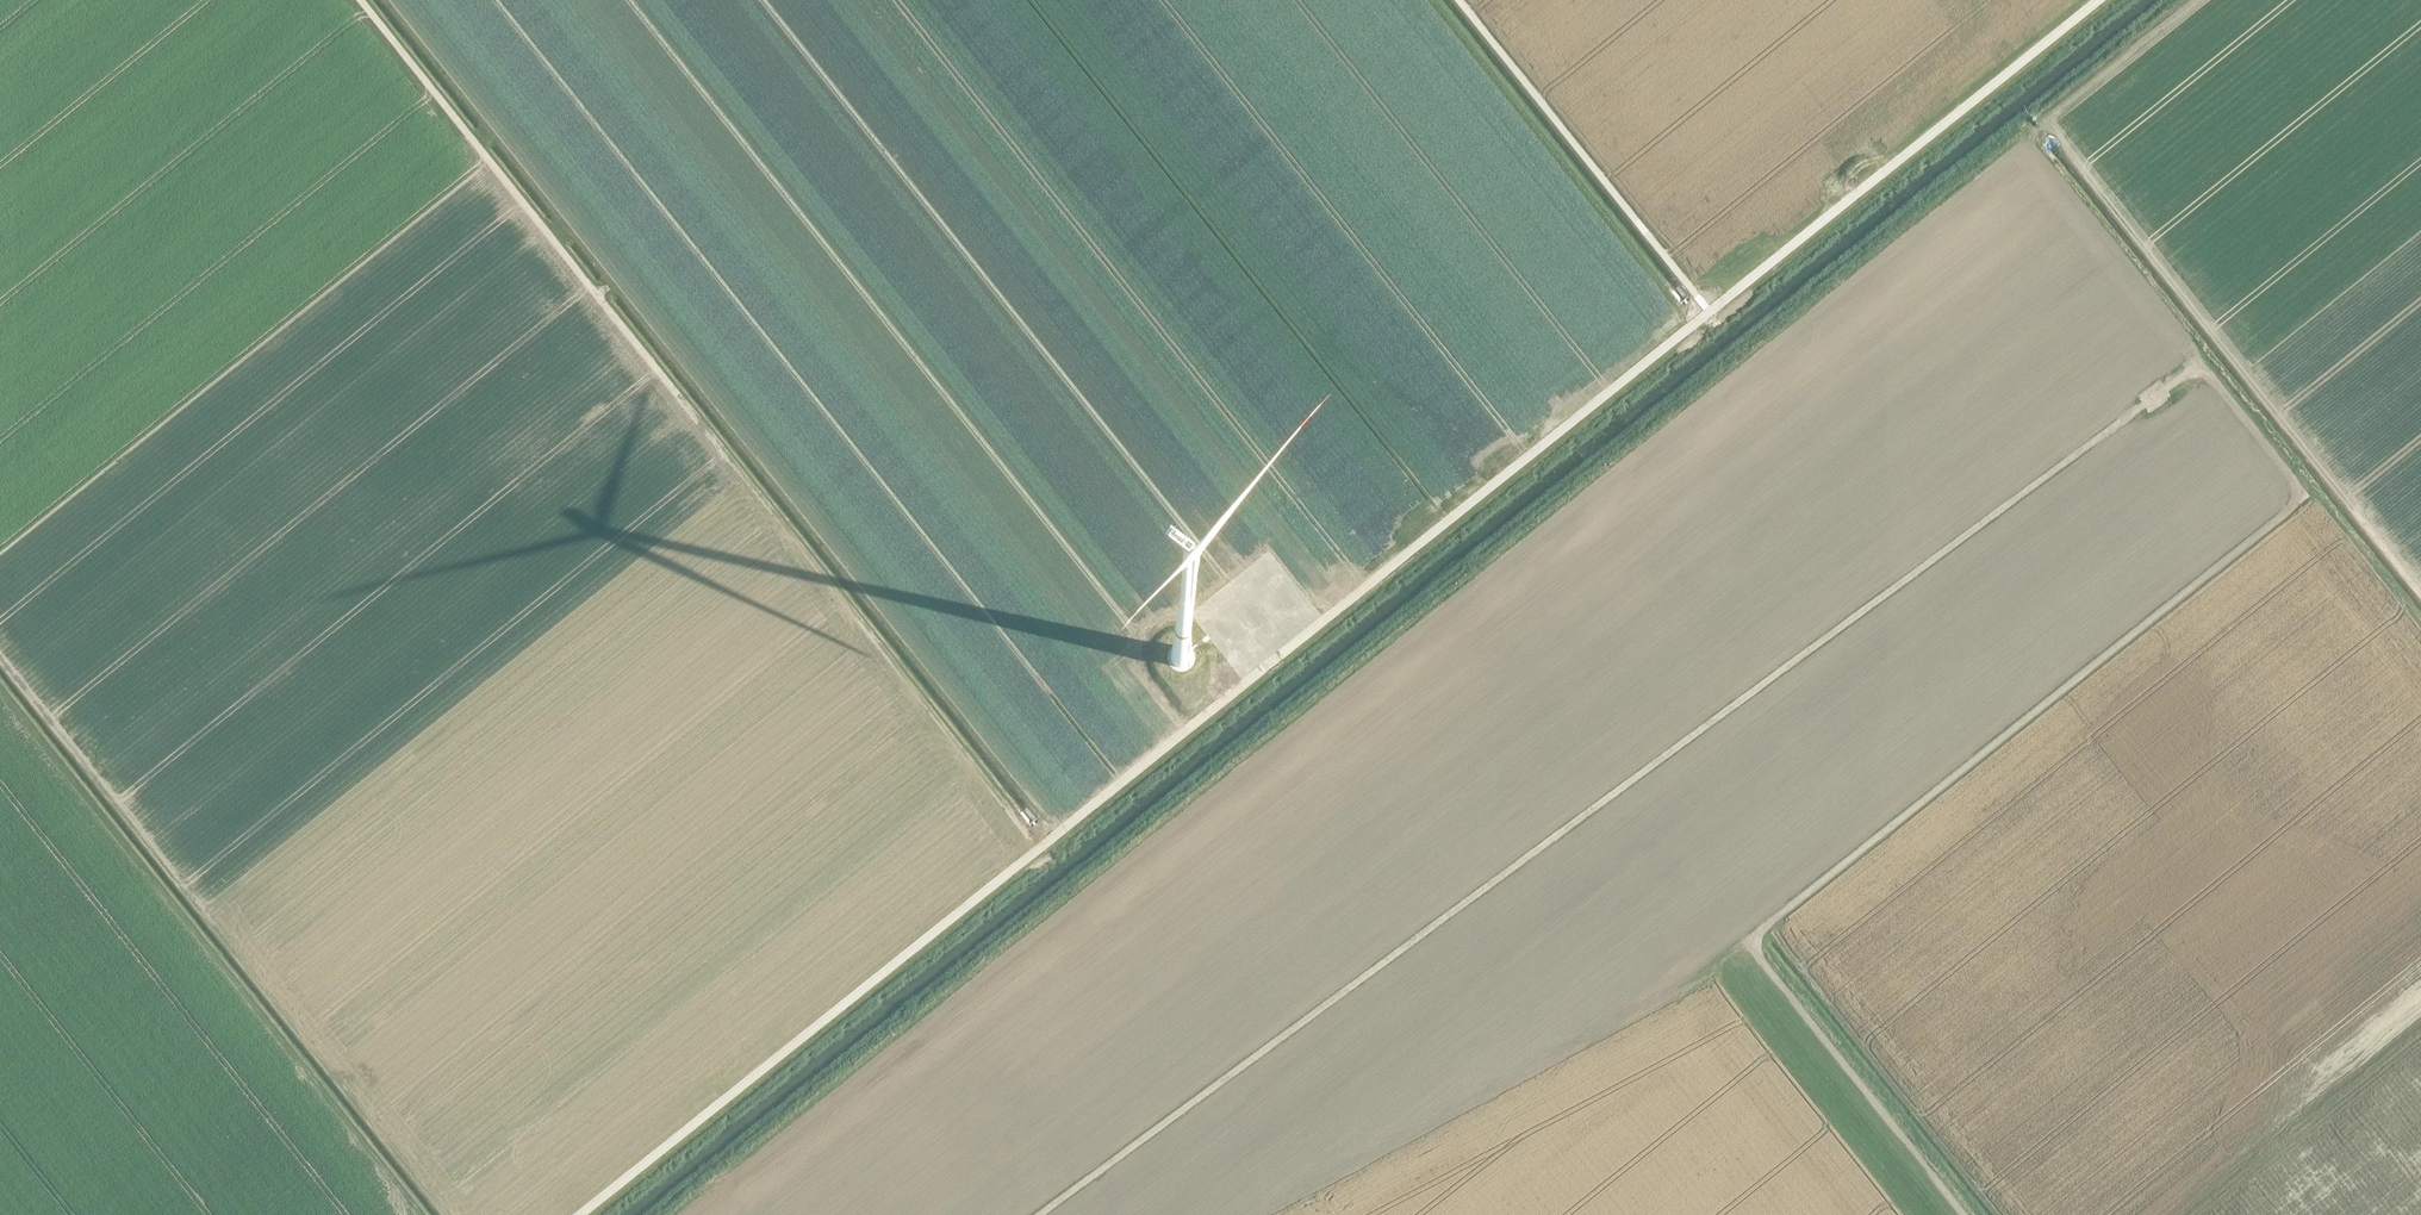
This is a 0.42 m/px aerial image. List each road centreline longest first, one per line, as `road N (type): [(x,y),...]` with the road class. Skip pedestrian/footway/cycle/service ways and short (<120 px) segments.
road 1 (track): [(1042,1214),(2201,366)]
road 2 (unclassified): [(1710,312),(1457,0)]

